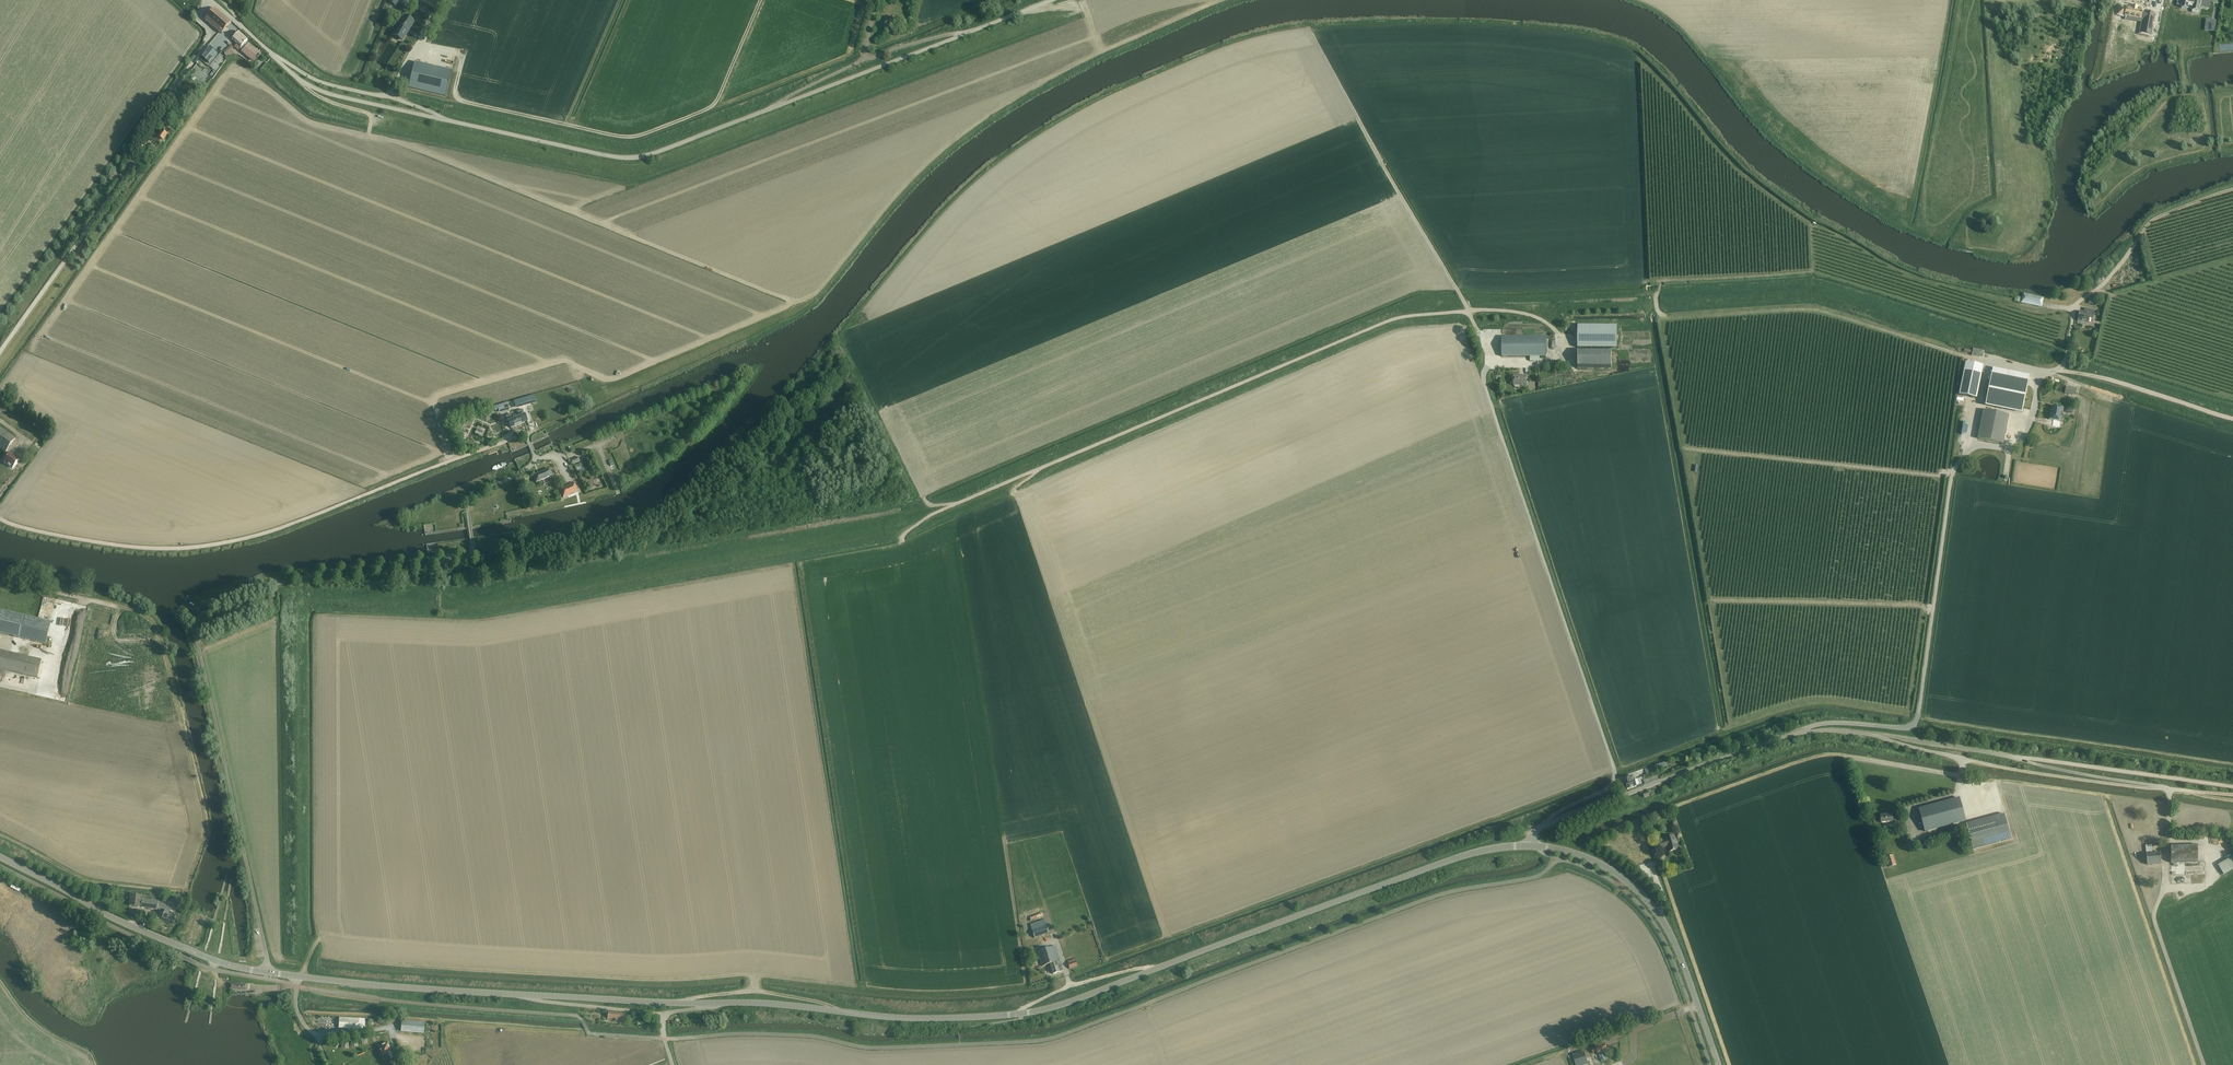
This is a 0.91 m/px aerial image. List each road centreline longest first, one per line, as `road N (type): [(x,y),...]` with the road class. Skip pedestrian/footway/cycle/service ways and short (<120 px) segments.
road 1 (unclassified): [(1051,0),(637,160),(312,88),(249,35)]
road 2 (secondary): [(707,1003),(916,1019),(1029,1012),(1459,858),(1532,847)]
road 3 (unclassified): [(266,972),(197,620),(292,579),(470,557),(470,500),(535,460),(526,434),(503,442)]
road 4 (residential): [(1802,733),(1831,723),(1915,724),(1955,470),(1974,448),(2023,440),(2039,379),(2066,360),(2075,308)]
road 5 (track): [(1560,336),(1536,316),(1508,311),(1398,318),(1040,469),(1014,496)]
road 6 (track): [(503,442),(279,528),(198,547),(117,545),(0,518)]
road 7 (unclassified): [(1543,826),(1610,788),(1616,773),(1486,368)]
road 8 (unclassified): [(2232,787),(1881,736),(1802,733)]
road 9 (track): [(0,352),(127,176),(136,139),(208,42),(201,18),(209,0)]
road 10 (track): [(1309,29),(1468,308),(1488,367)]
road 11 (secondary): [(1719,1064),(1676,944),(1651,905),(1592,860),(1532,847)]
road 12 (unclassified): [(1543,826),(1802,733)]
road 13 (secondary): [(266,972),(527,995)]
road 14 (track): [(2232,189),(2152,221),(2075,308),(2047,305)]
road 15 (secondary): [(198,954),(0,857)]
road 16 (track): [(2232,419),(2057,370)]
road 17 (secondary): [(527,995),(707,1003)]
road 18 (track): [(1040,469),(935,513),(903,542)]
road 19 (unclassified): [(527,995),(661,1015)]
road 20 (track): [(1841,755),(1961,775)]

